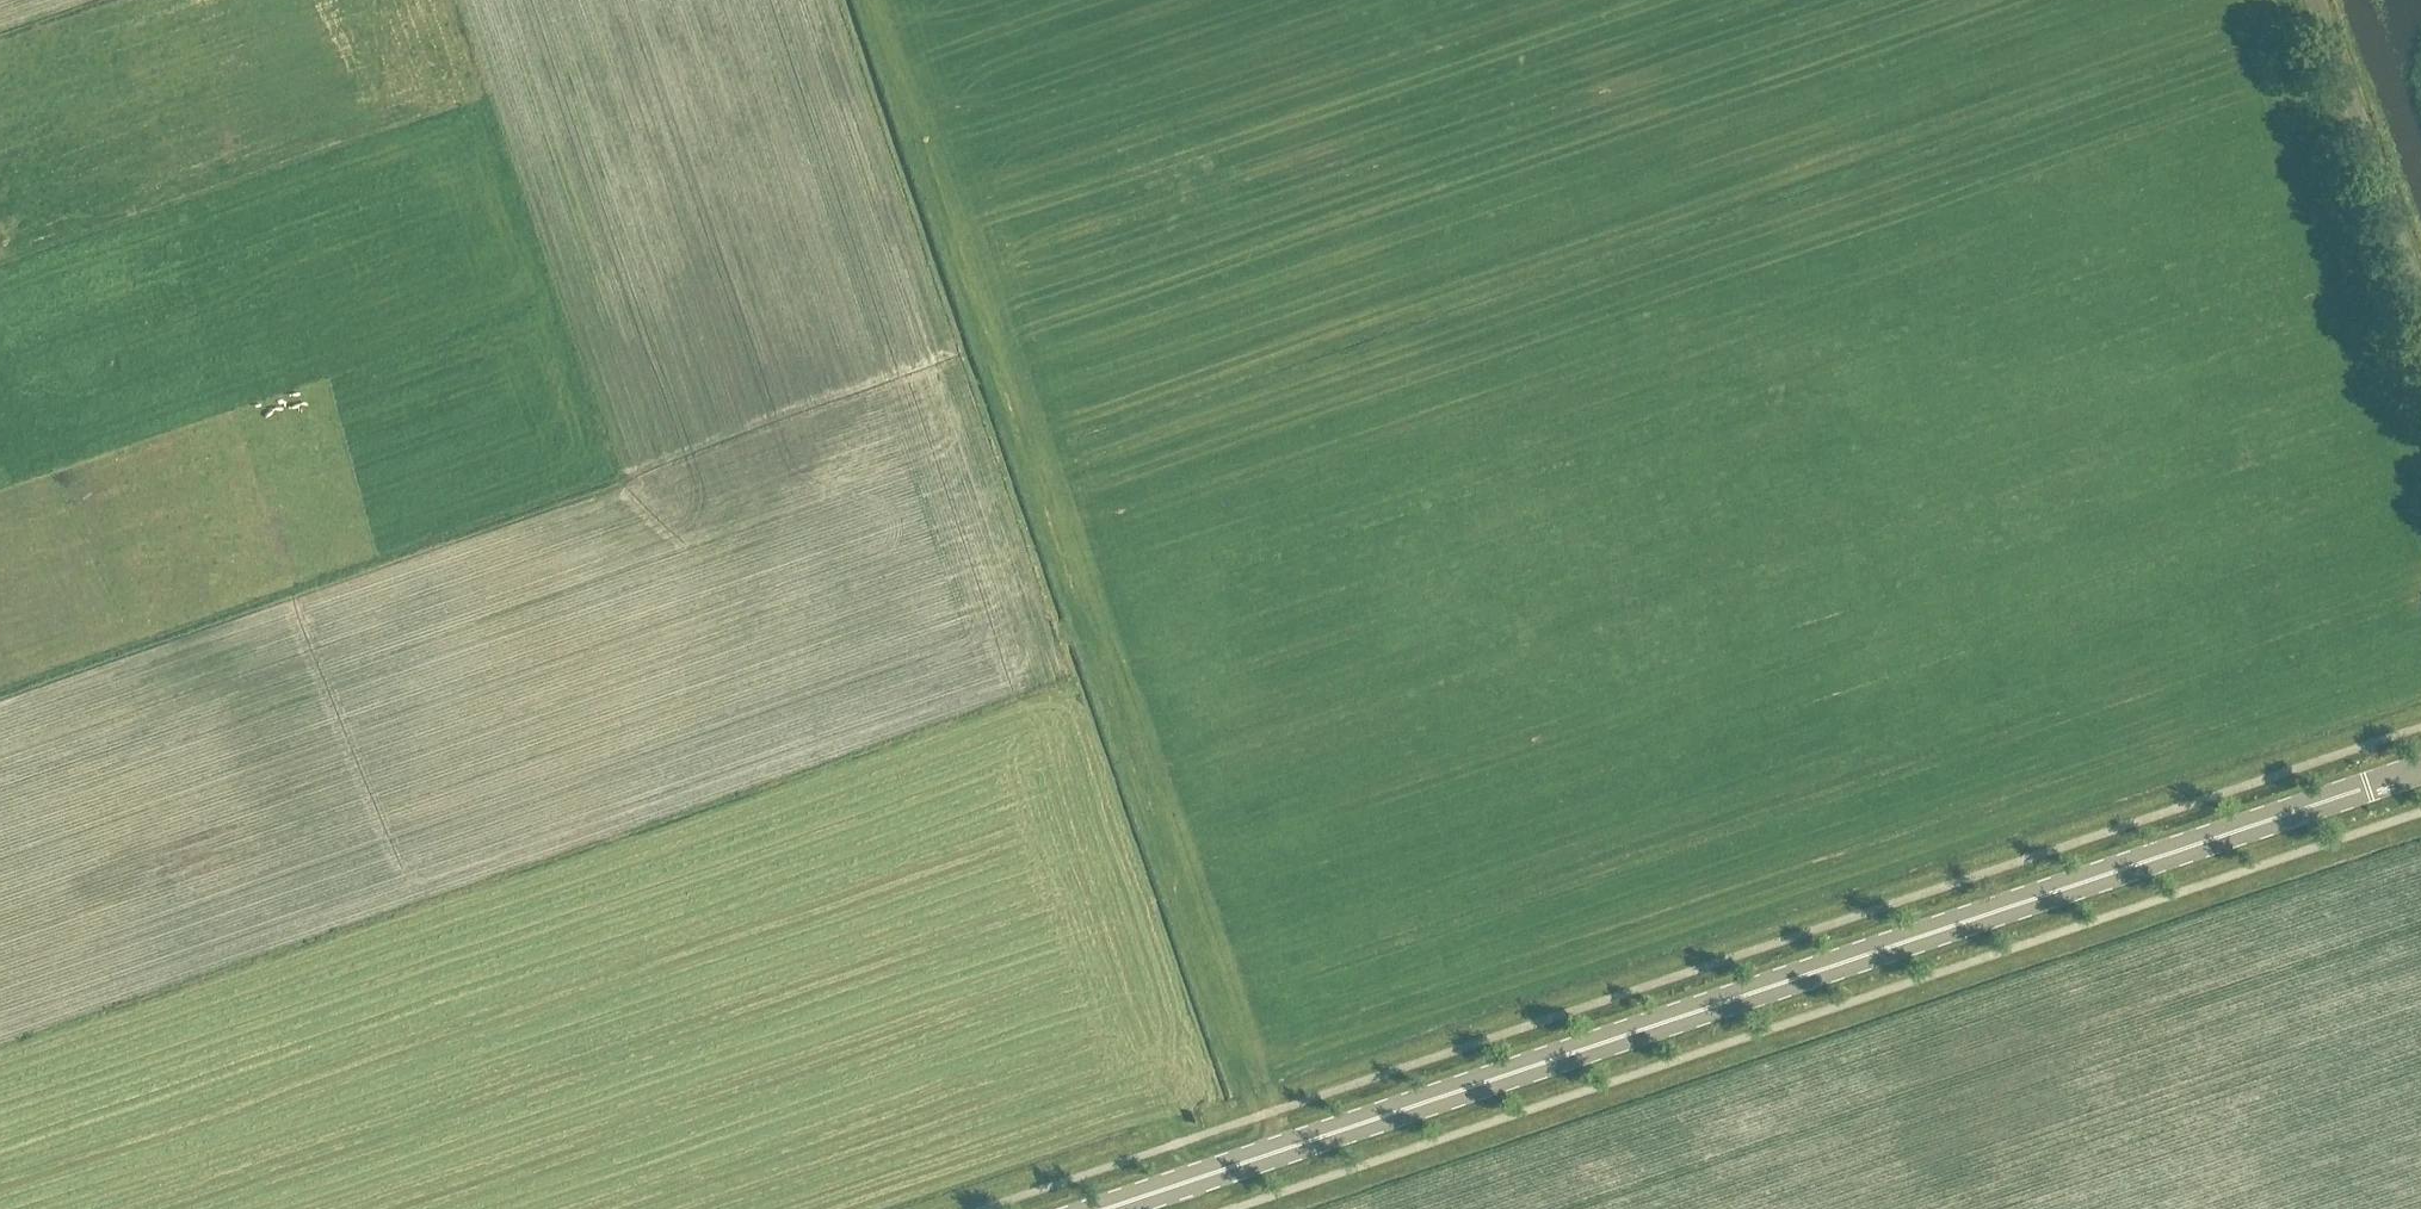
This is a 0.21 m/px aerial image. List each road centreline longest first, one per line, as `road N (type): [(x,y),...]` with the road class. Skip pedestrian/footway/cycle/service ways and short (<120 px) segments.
road 1 (tertiary): [(2420,769),(1103,1208)]
road 2 (unclassified): [(2420,307),(2312,0)]

